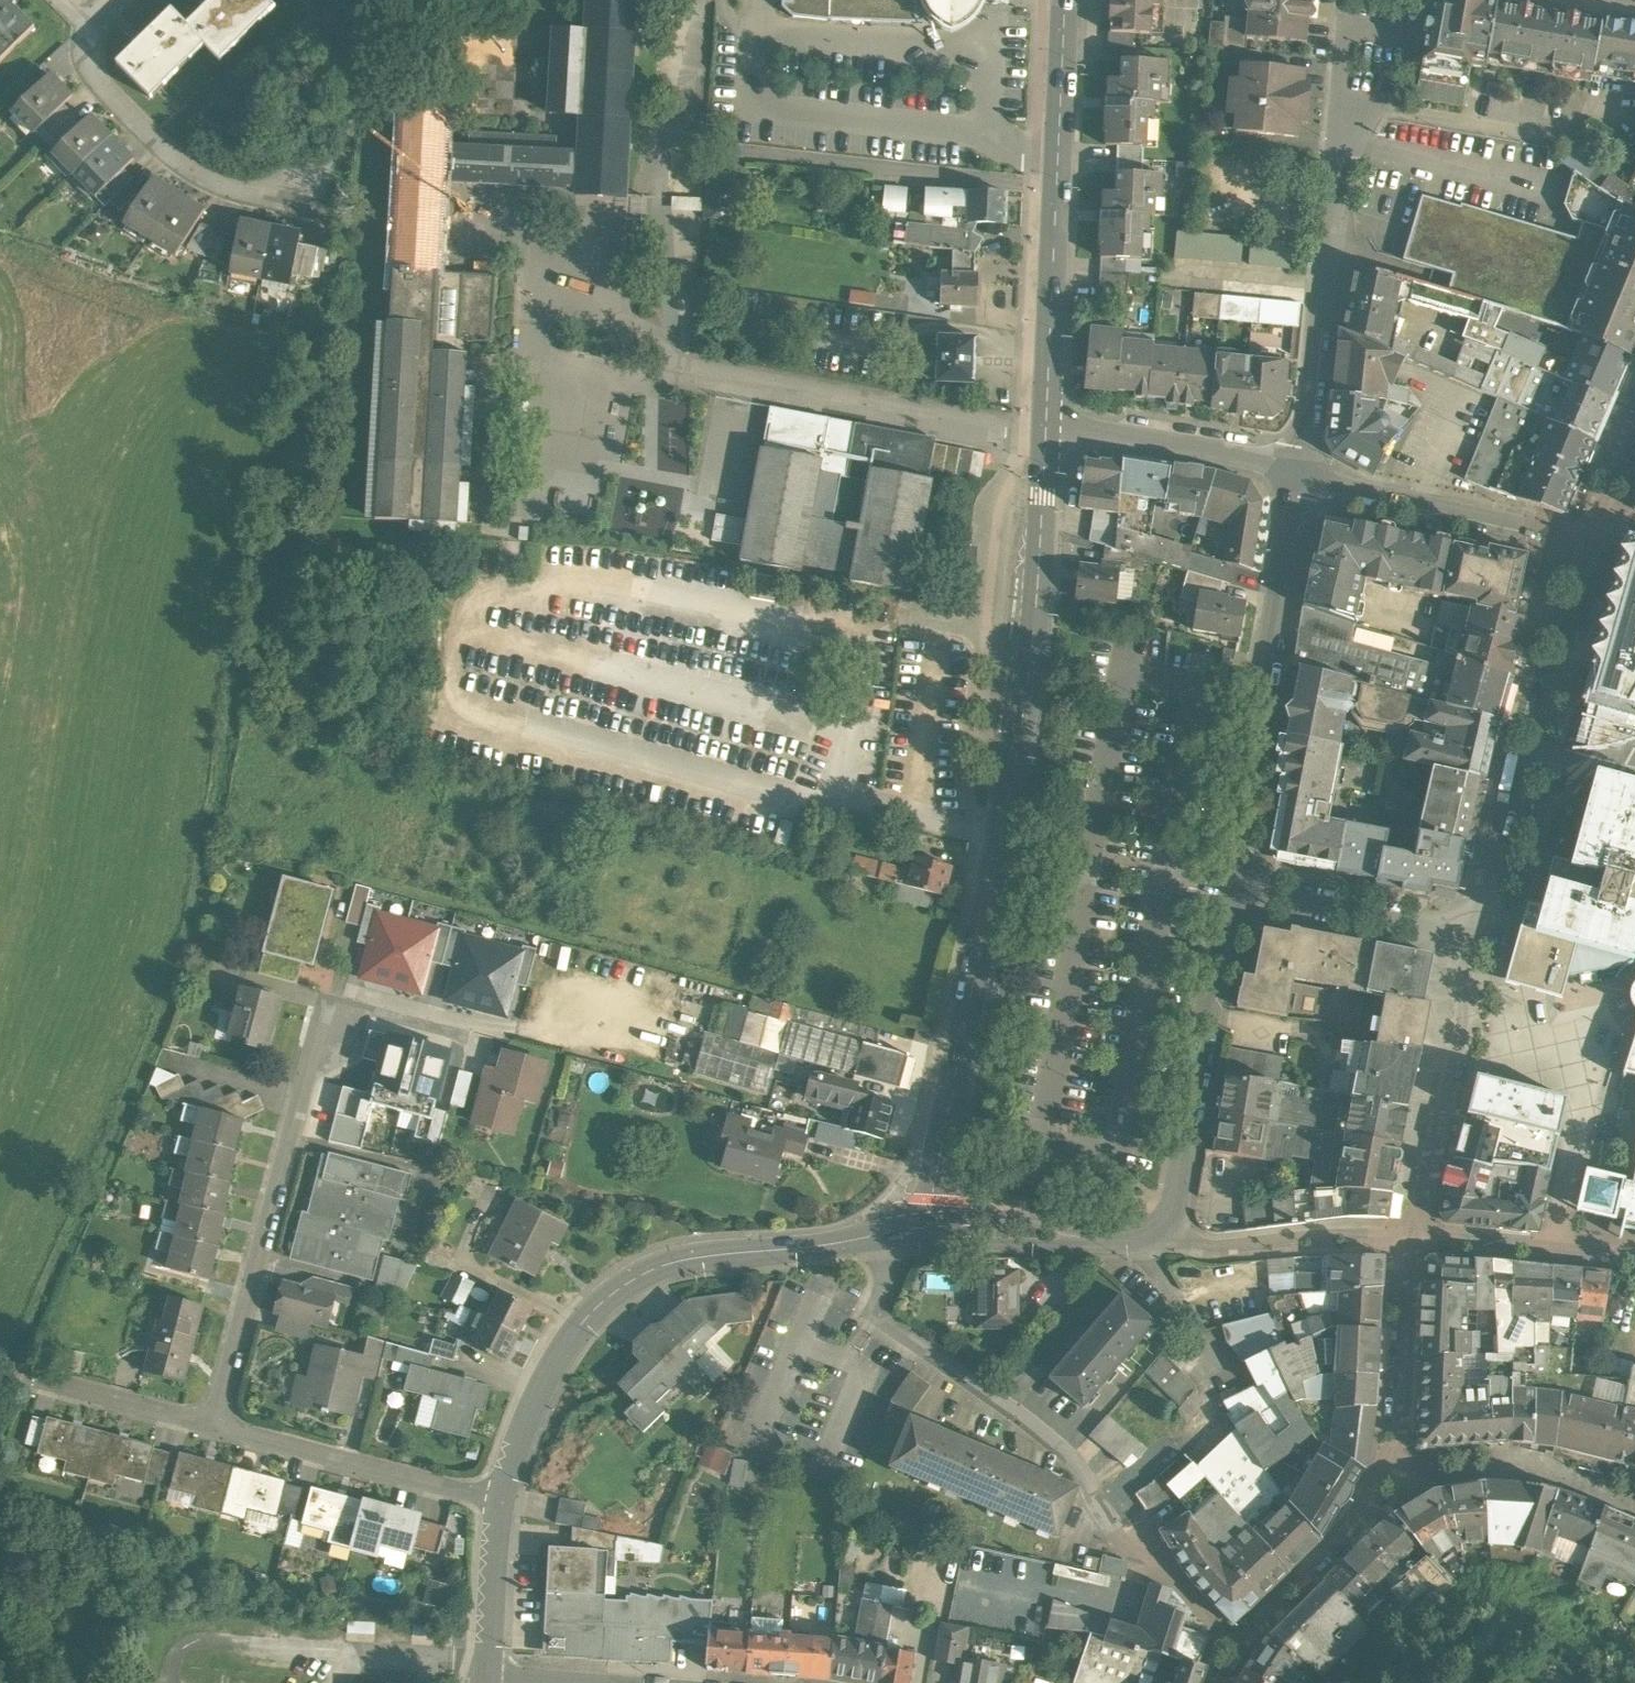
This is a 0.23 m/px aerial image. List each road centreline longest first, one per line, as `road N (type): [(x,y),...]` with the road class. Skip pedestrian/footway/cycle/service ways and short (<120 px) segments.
road 1 (residential): [(1044,433),(1011,842),(928,1205),(907,1234)]
road 2 (track): [(280,861),(963,1049)]
road 3 (residential): [(907,1234),(878,1305),(882,1320),(1074,1463),(1102,1518),(1236,1645)]
road 4 (residential): [(501,1505),(546,1375),(584,1320),(617,1290),(704,1257),(853,1242)]
road 5 (residential): [(1236,1645),(1332,1550),(1387,1477),(1407,1241)]
road 6 (residential): [(1088,0),(1076,189),(1044,433)]
road 7 (unclassified): [(1298,470),(1233,888)]
road 8 (residential): [(1465,933),(1486,924),(1501,901),(1591,545)]
road 9 (residential): [(215,1421),(323,1025)]
road 10 (residential): [(1346,76),(1298,470)]
road 11 (unclassified): [(1233,888),(1173,1218),(1150,1241)]
road 12 (residential): [(1407,1241),(1474,974),(1465,933)]
road 13 (residential): [(1298,470),(1591,545)]
road 14 (residential): [(112,43),(85,73),(197,178),(300,203)]
road 15 (residential): [(501,1505),(215,1421)]
road 16 (residential): [(1150,1241),(1213,1245),(1376,1234),(1407,1241)]
road 17 (residential): [(1044,433),(1298,470)]
road 18 (residential): [(1150,1241),(1000,1217),(907,1234)]
road 19 (residential): [(1465,933),(1233,888)]
road 20 (residential): [(1634,1259),(1407,1241)]
road 21 (residential): [(215,1421),(35,1374)]
road 22 (residential): [(489,1680),(501,1505)]

